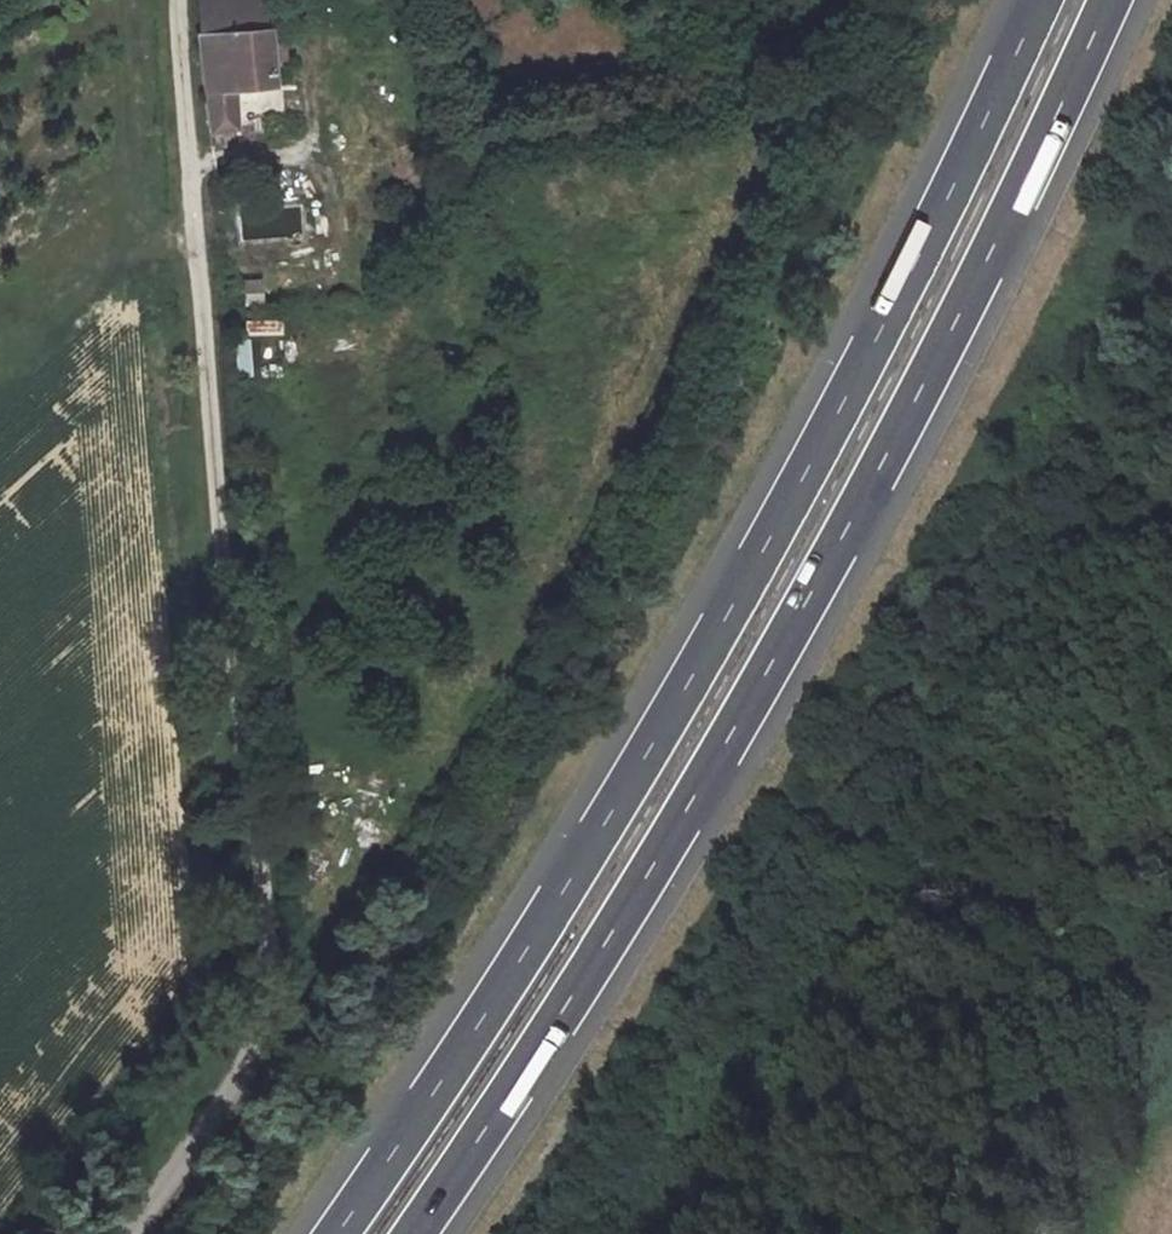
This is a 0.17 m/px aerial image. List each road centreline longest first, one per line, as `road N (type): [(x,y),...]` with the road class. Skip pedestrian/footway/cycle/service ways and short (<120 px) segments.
road 1 (motorway): [(1038,0),(921,250),(766,546),(612,810),(335,1233)]
road 2 (motorway): [(411,1233),(664,845),(817,583),(983,268),(1107,0)]
road 3 (residential): [(189,171),(260,917),(261,999),(229,1096),(123,1233)]
road 4 (track): [(178,0),(189,171)]

